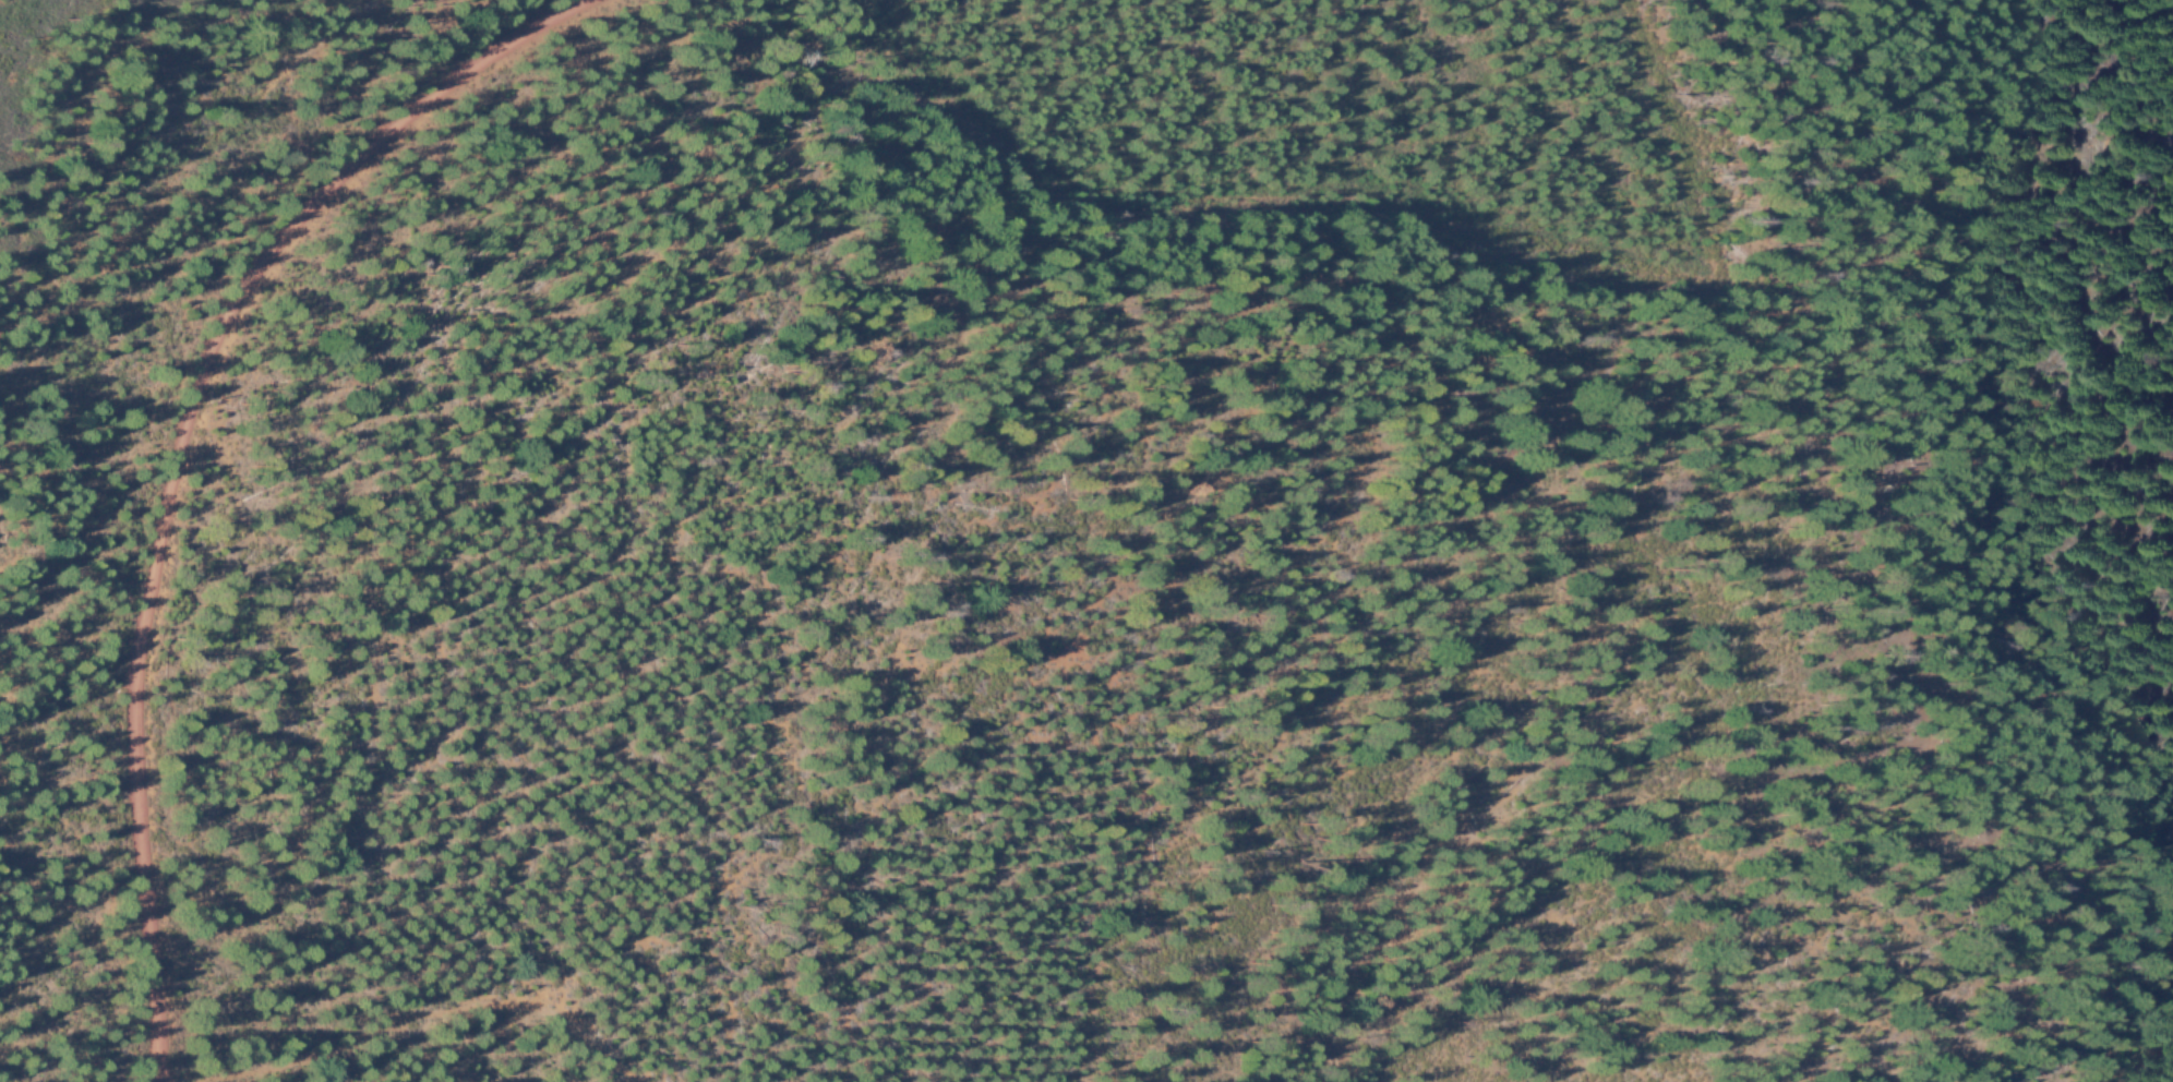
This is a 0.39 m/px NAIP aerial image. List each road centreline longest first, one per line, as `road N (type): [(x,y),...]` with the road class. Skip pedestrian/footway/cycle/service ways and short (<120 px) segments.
road 1 (track): [(146,1081),(154,1053),(130,728),(132,656),(176,435),(215,337),(269,252),(326,189),(407,112),(575,0)]

